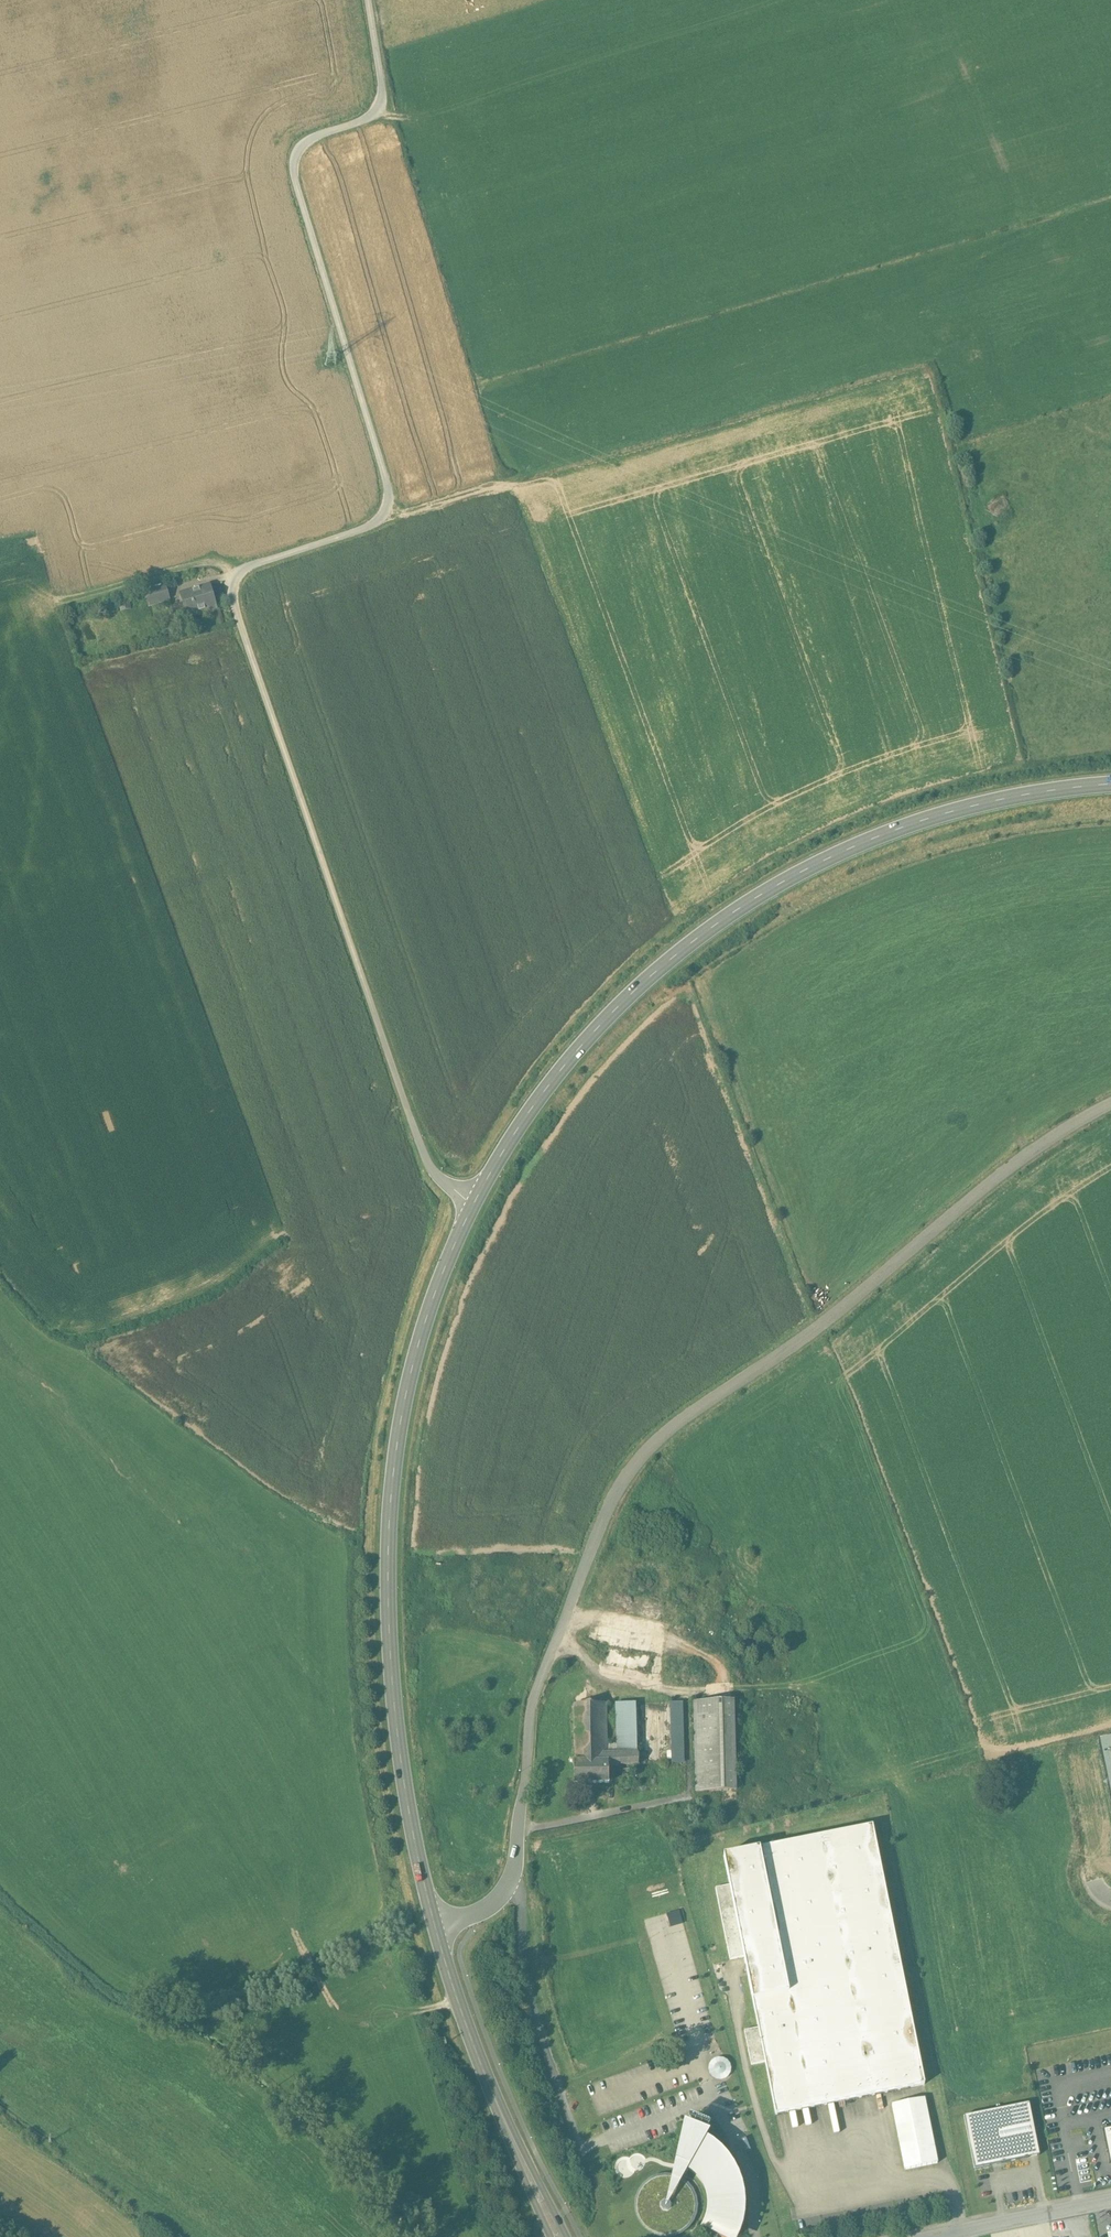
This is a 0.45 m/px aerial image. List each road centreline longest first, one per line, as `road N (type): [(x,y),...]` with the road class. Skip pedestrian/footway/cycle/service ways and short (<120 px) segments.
road 1 (unclassified): [(369,0),(381,106),(367,119),(303,144),(293,172),(390,497),(374,526),(238,571),(231,599),(427,1164),(473,1207)]
road 2 (unclassified): [(1110,1107),(1055,1137),(646,1453),(617,1491),(534,1701),(519,1861),(508,1885)]
road 3 (secondary): [(473,1207),(567,1066),(673,957),(731,917),(881,838),(992,805),(1110,788)]
road 4 (secondary): [(435,1924),(398,1740),(390,1505),(422,1335),(473,1207)]
road 5 (unclassified): [(508,1885),(518,1895),(538,2032),(595,2186),(597,2232)]
road 6 (secondary): [(557,2236),(487,2079),(435,1924)]
road 7 (unclassified): [(1110,2200),(941,2236)]

